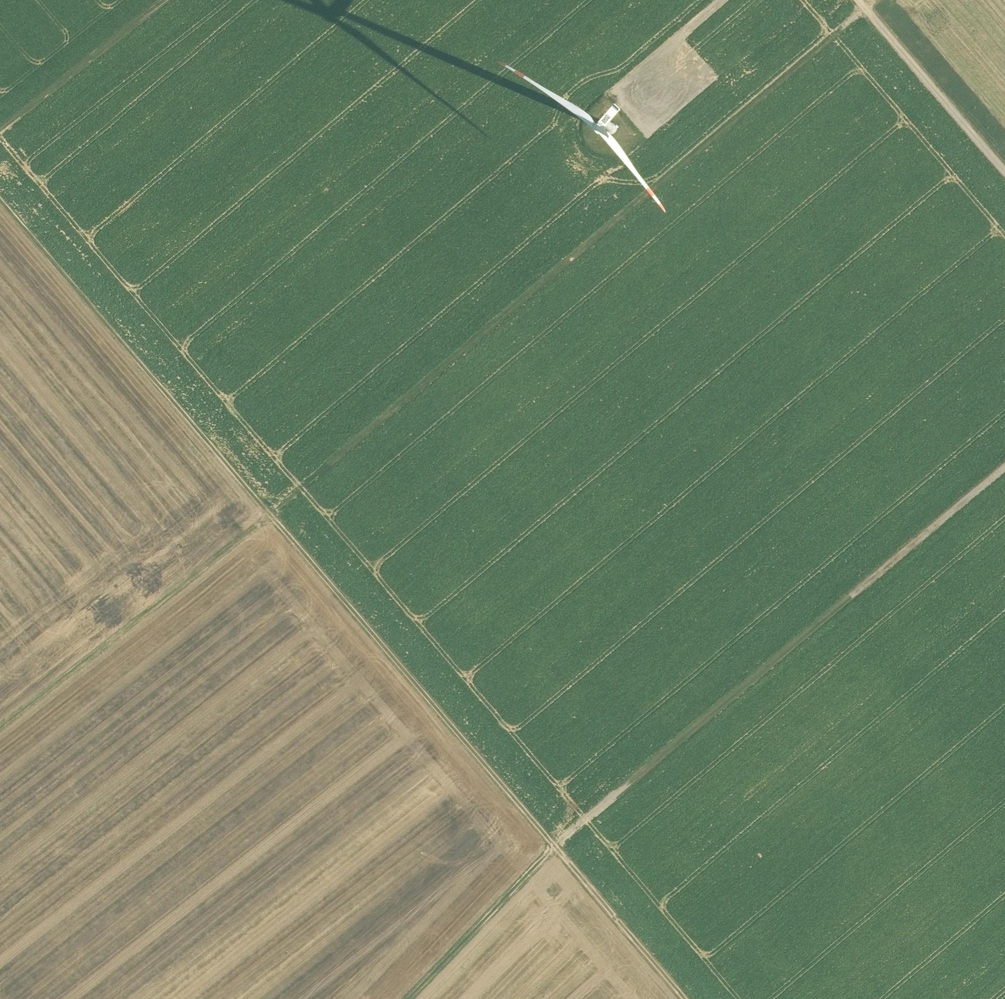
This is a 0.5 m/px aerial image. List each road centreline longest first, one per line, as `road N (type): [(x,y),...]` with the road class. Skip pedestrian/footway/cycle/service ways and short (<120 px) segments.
road 1 (track): [(685,998),(0,200)]
road 2 (track): [(878,0),(270,515)]
road 3 (track): [(1004,465),(556,846)]
road 4 (track): [(0,728),(270,515)]
road 5 (track): [(857,0),(1004,171)]
road 6 (track): [(0,132),(171,0)]
road 7 (track): [(408,998),(556,846)]

